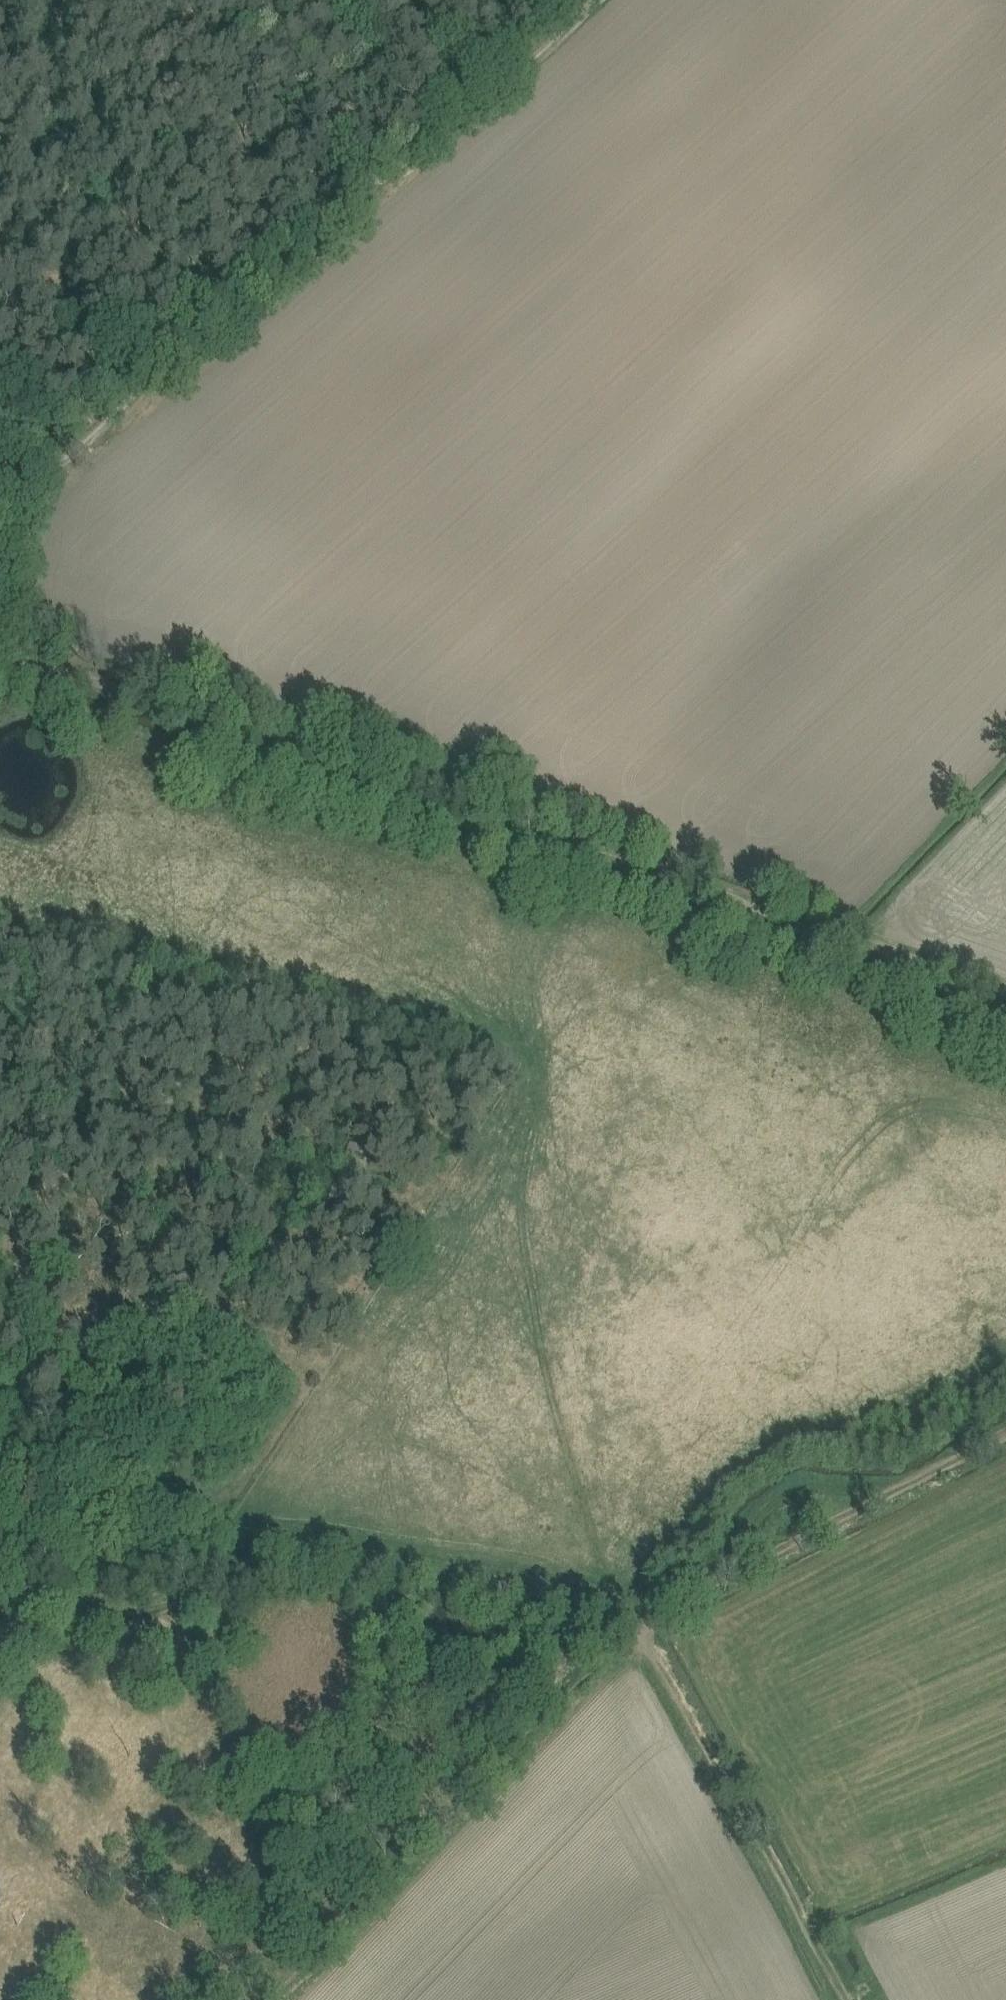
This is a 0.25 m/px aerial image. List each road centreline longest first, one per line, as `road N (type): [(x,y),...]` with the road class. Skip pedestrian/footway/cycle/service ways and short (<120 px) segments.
road 1 (track): [(1005,993),(0,648)]
road 2 (track): [(0,506),(586,0)]
road 3 (track): [(845,1999),(645,1626)]
road 4 (track): [(645,1626),(1005,1437)]

